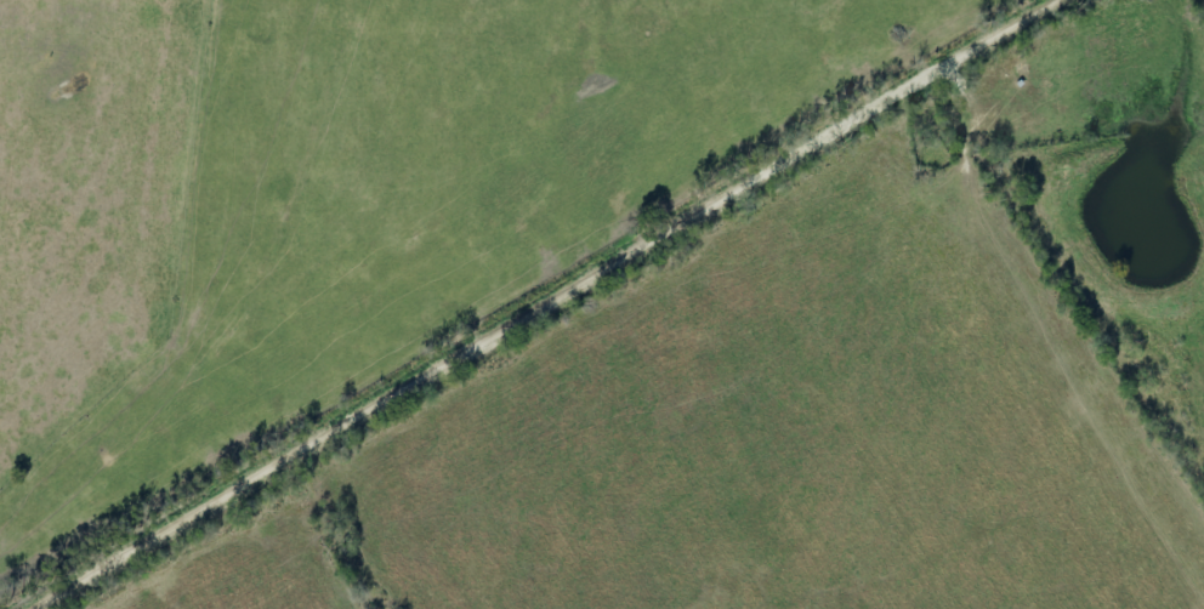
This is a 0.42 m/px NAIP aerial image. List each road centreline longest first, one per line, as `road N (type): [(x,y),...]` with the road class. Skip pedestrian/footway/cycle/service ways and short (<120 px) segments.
road 1 (residential): [(1066,0),(42,608)]

